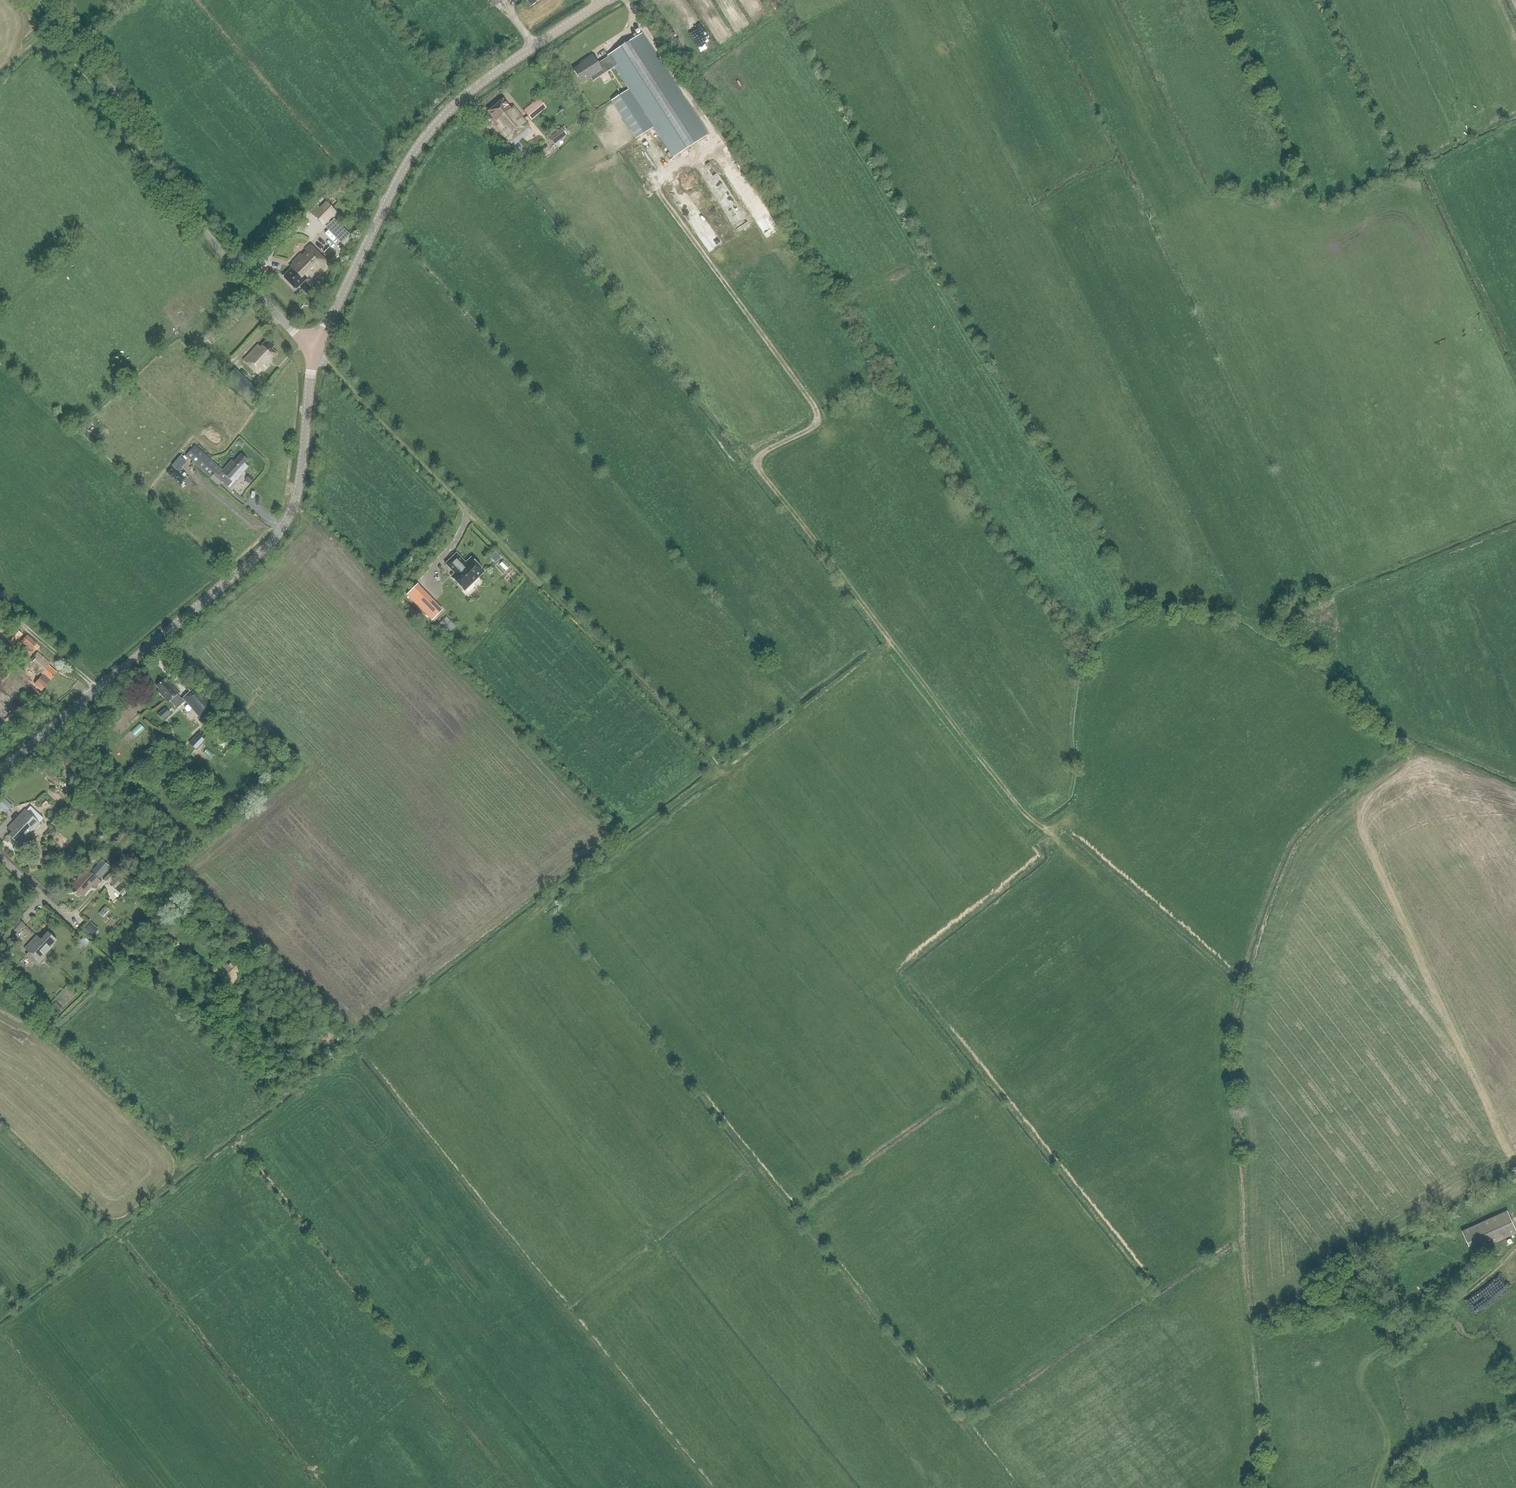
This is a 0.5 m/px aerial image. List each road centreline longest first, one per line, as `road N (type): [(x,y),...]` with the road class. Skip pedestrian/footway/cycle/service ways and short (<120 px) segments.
road 1 (track): [(659,177),(660,194),(815,407),(811,428),(761,454),(759,471),(1023,812),(1239,994)]
road 2 (track): [(314,351),(721,771)]
road 3 (track): [(450,981),(890,640)]
road 4 (tertiary): [(0,775),(277,533),(297,491),(314,351)]
road 5 (tertiary): [(314,351),(415,147),(463,95),(606,0)]
road 6 (unclassified): [(314,351),(152,163),(115,84),(37,0)]

